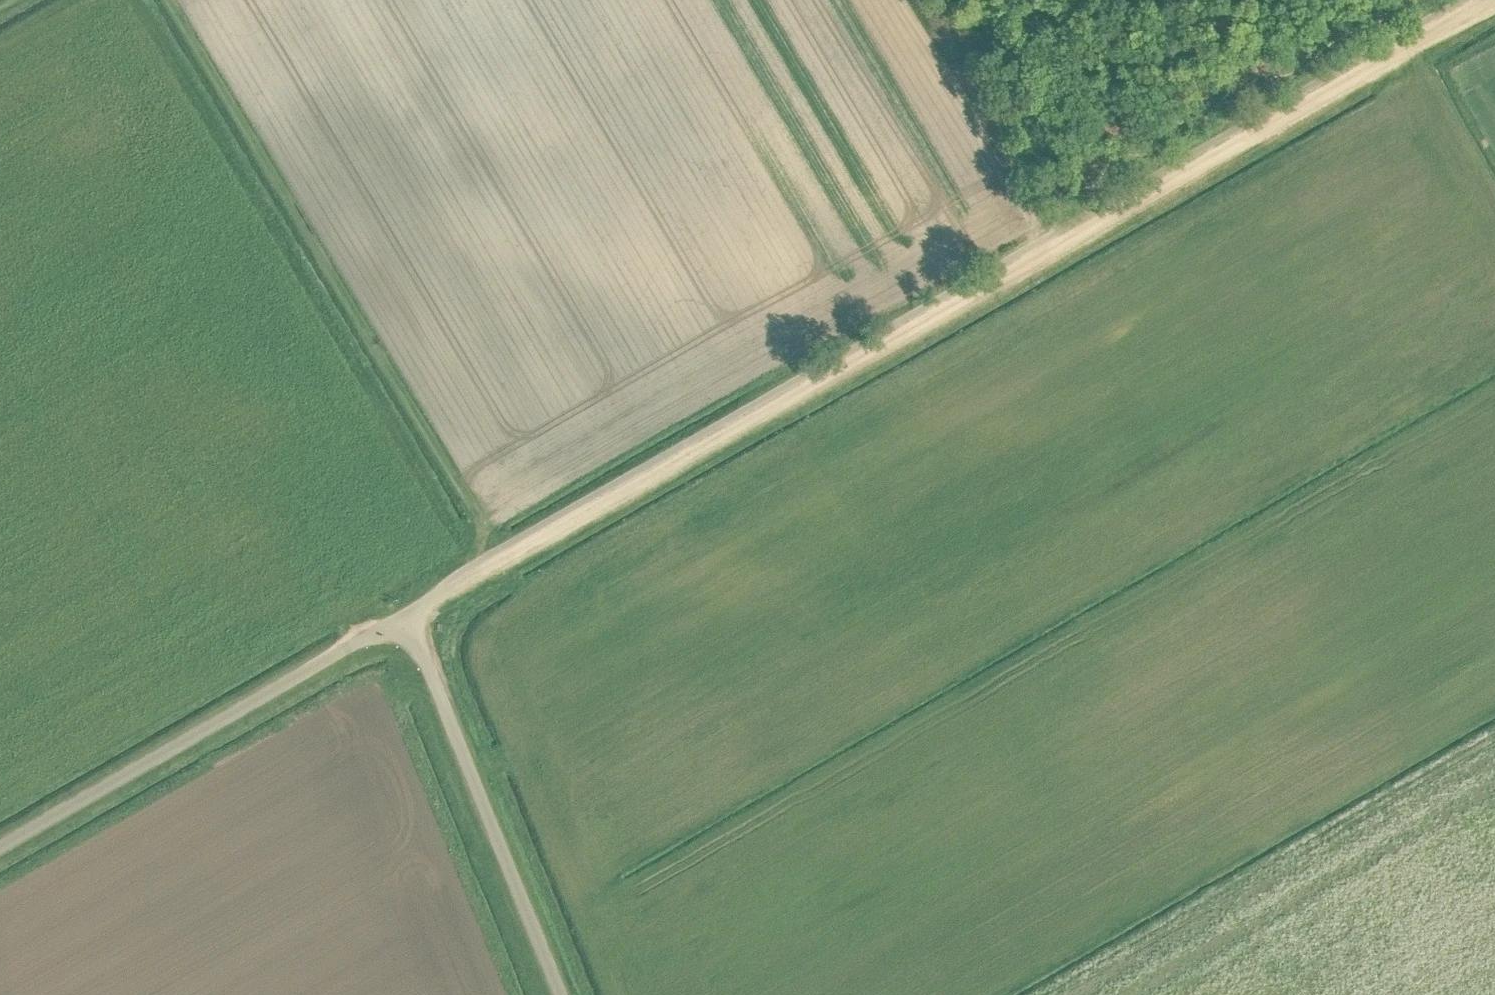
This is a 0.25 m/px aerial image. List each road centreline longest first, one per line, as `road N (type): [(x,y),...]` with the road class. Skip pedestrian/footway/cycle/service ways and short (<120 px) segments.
road 1 (track): [(1494,0),(467,586),(394,636)]
road 2 (unclassified): [(560,994),(426,662),(394,636),(359,641),(0,847)]

